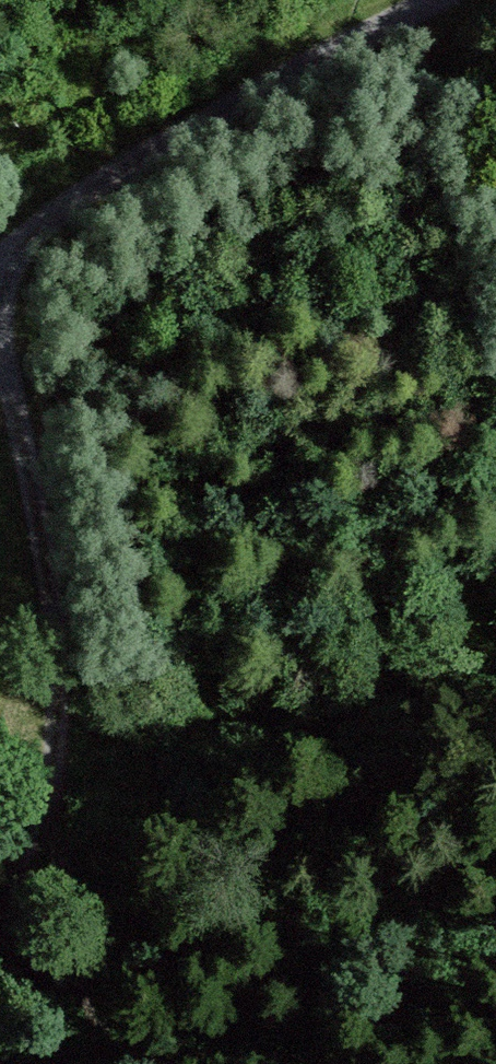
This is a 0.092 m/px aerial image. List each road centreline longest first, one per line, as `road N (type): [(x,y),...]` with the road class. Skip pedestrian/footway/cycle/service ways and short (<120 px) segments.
road 1 (track): [(442,0),(261,95),(0,265)]
road 2 (track): [(61,809),(60,667),(0,336)]
road 3 (track): [(102,1063),(82,1015),(61,809)]

